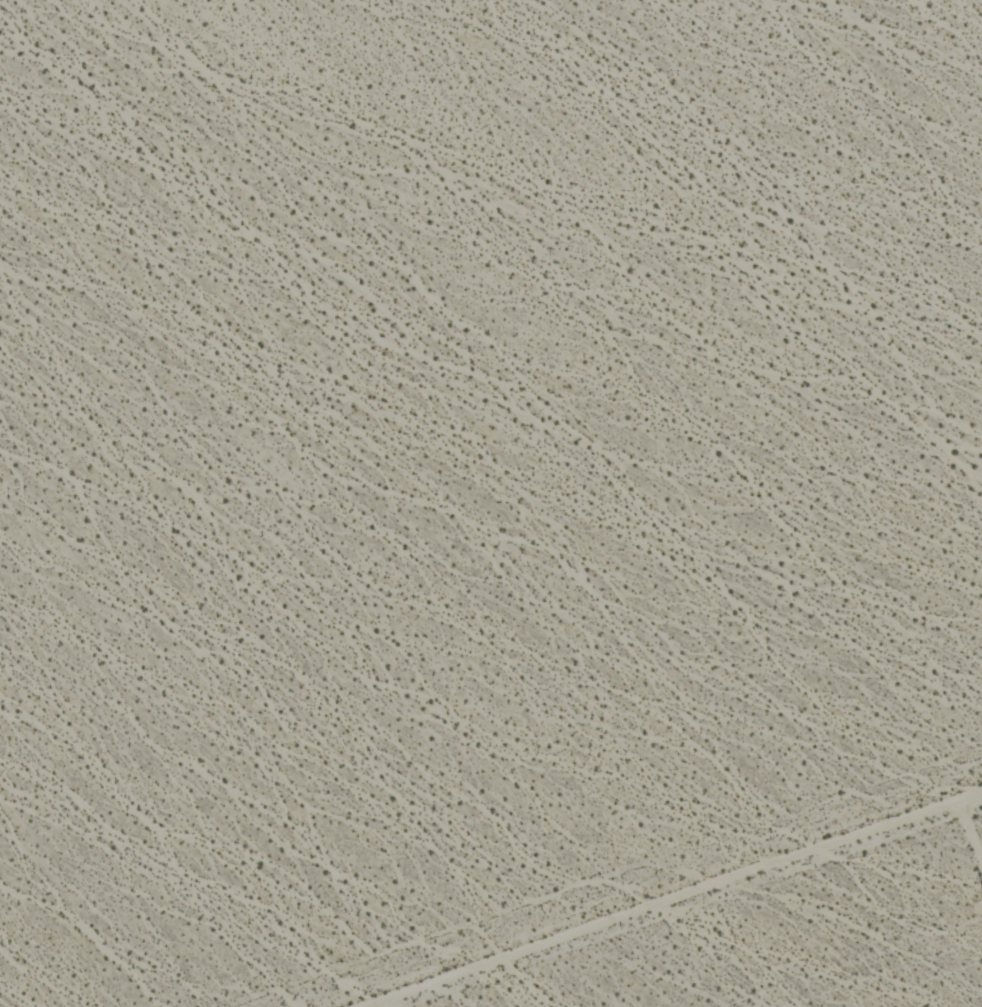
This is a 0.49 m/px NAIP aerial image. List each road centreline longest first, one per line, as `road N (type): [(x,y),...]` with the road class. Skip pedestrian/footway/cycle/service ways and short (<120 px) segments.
road 1 (track): [(274,1006),(981,764)]

